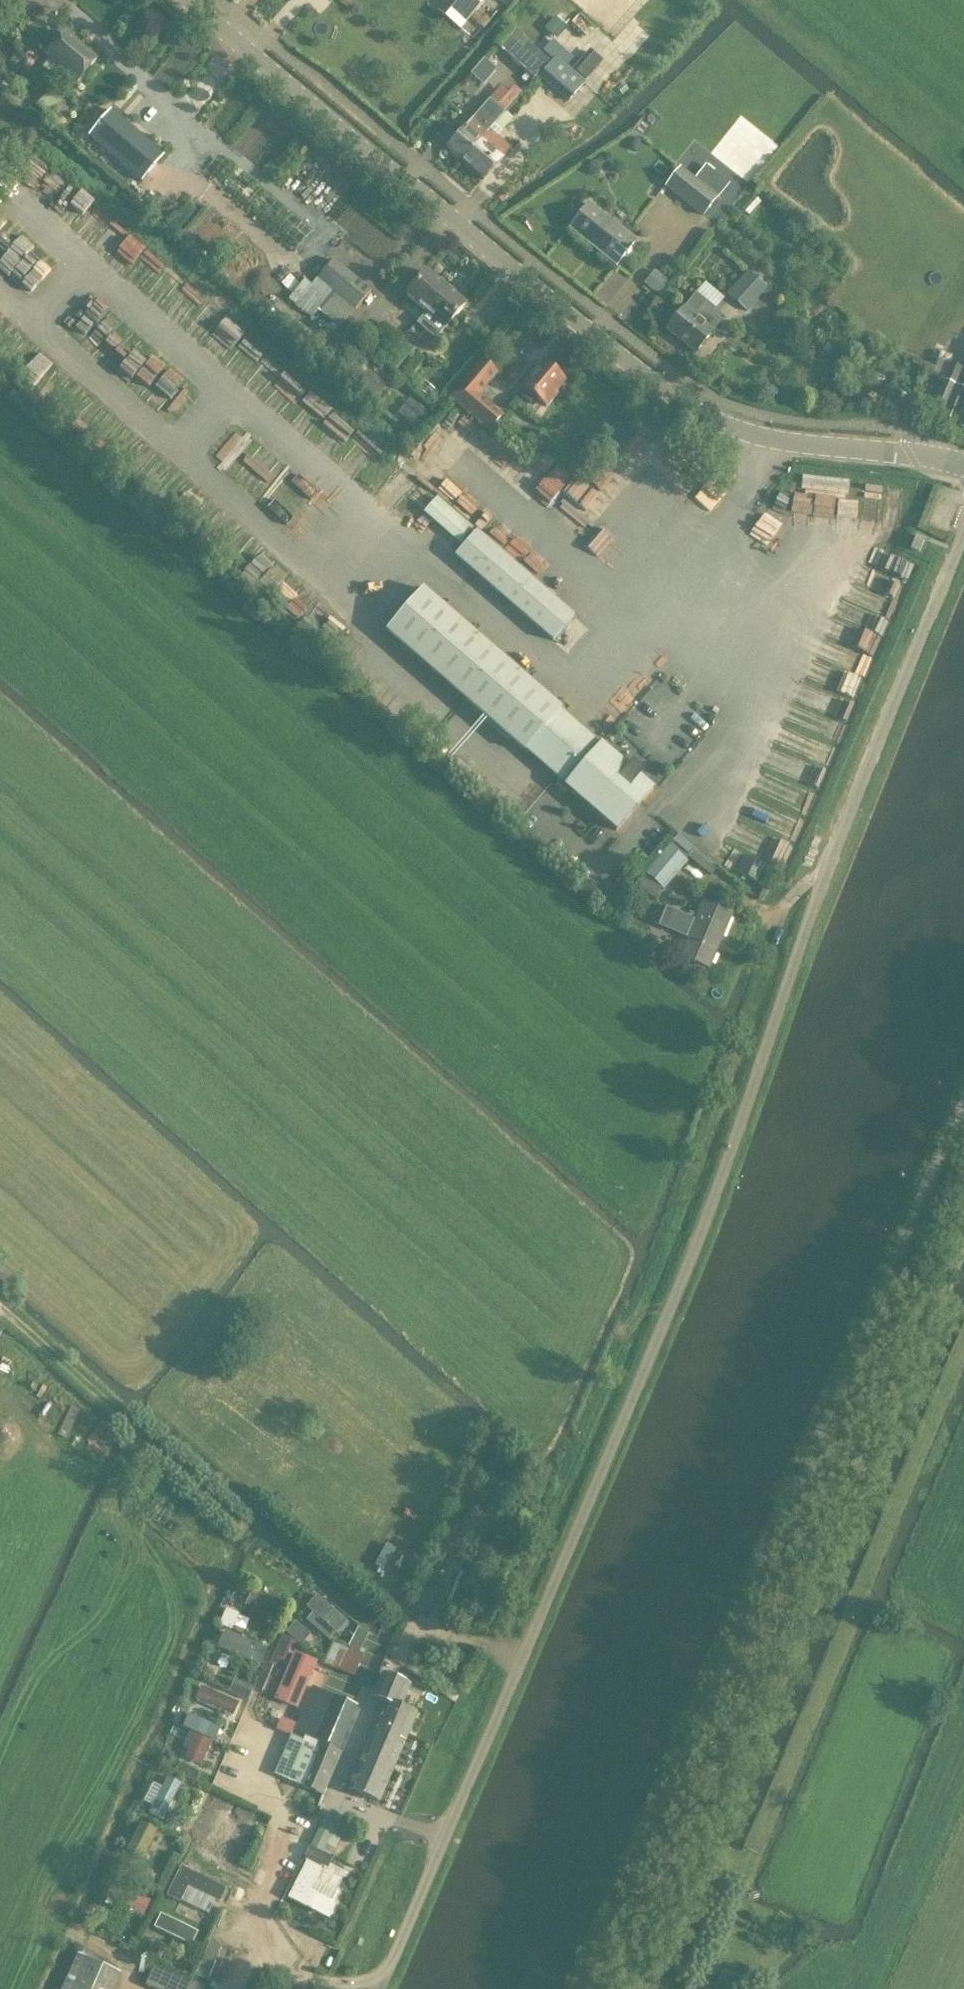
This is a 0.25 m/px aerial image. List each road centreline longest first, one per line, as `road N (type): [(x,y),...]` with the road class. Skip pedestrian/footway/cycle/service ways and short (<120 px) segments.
road 1 (unclassified): [(376,1988),(627,1422),(822,877),(963,523)]
road 2 (unclassified): [(590,1988),(963,1106)]
road 3 (tertiary): [(963,469),(918,456),(800,448),(737,431),(688,405),(186,0)]
road 4 (track): [(138,1436),(0,1309)]

